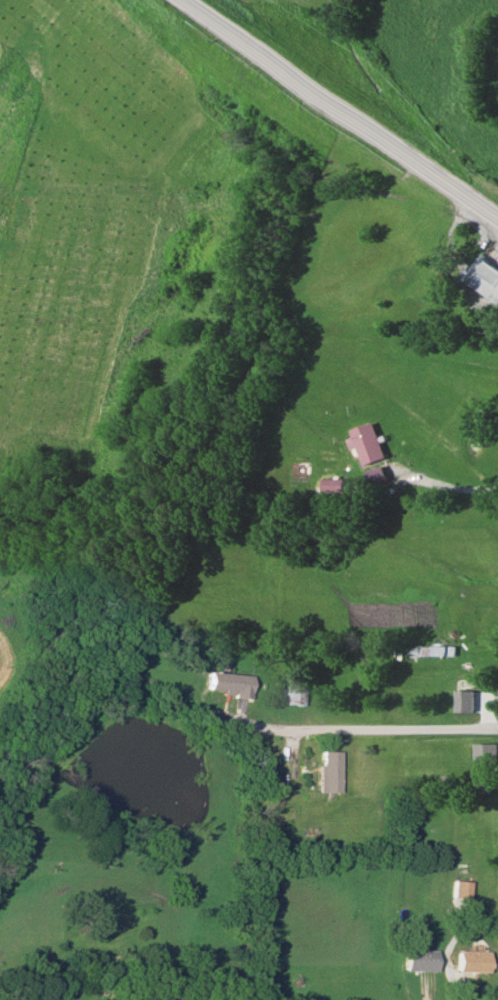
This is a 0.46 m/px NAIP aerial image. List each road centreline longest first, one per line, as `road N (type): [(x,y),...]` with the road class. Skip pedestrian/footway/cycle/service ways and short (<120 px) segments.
road 1 (primary): [(180,0),(497,221)]
road 2 (residential): [(497,728),(255,731)]

